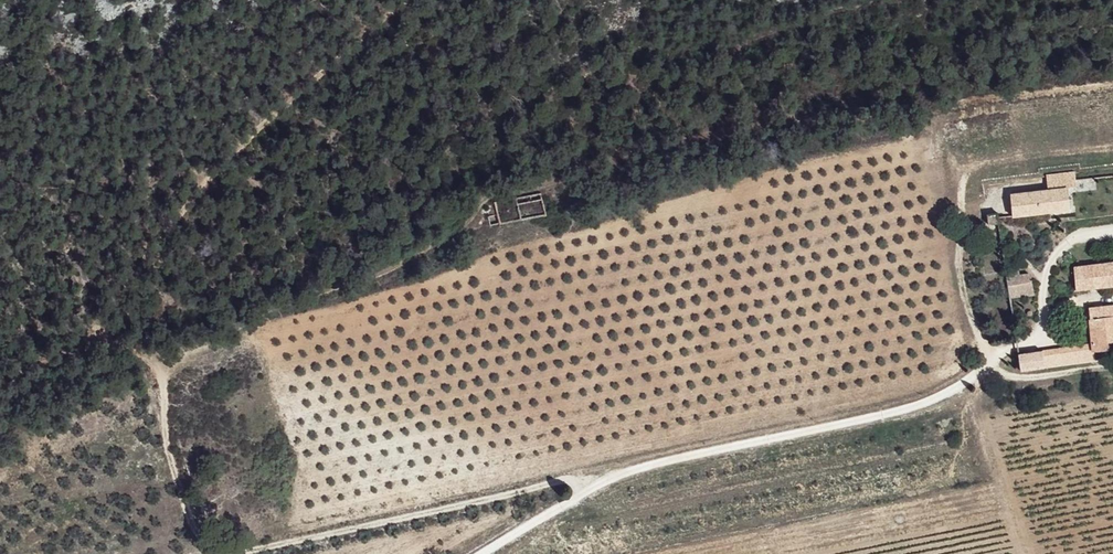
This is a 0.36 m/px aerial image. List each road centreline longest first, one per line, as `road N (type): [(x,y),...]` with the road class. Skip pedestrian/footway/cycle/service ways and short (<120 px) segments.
road 1 (track): [(494,553),(611,483),(663,464),(902,416),(1000,374),(1053,380),(1112,364)]
road 2 (track): [(663,464),(248,553)]
road 3 (track): [(273,148),(292,110),(417,0)]

